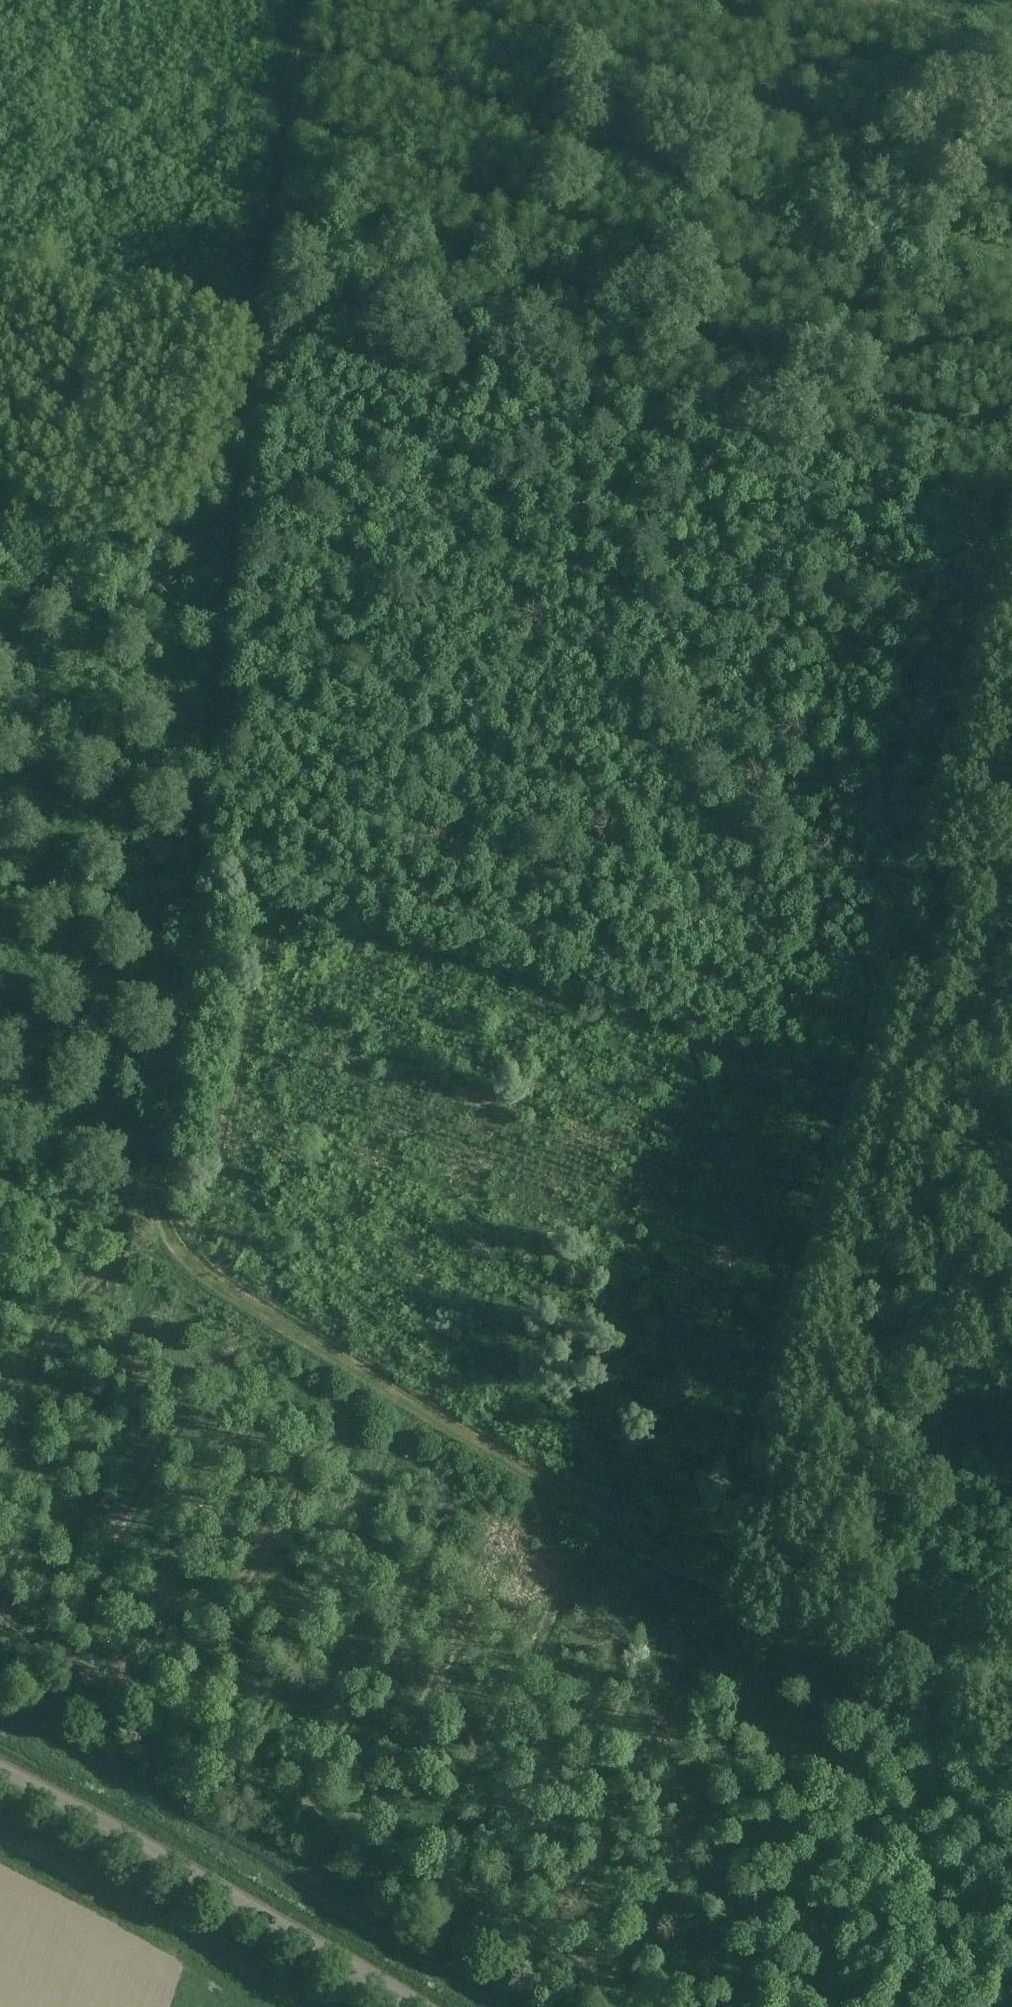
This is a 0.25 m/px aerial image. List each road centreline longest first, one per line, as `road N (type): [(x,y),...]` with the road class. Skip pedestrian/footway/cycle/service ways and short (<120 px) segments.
road 1 (track): [(1011,1791),(891,1727),(694,1568),(292,1322),(179,1243),(168,1212),(217,725),(287,318),(298,88),(322,0)]
road 2 (unclassified): [(415,2006),(0,1771)]

